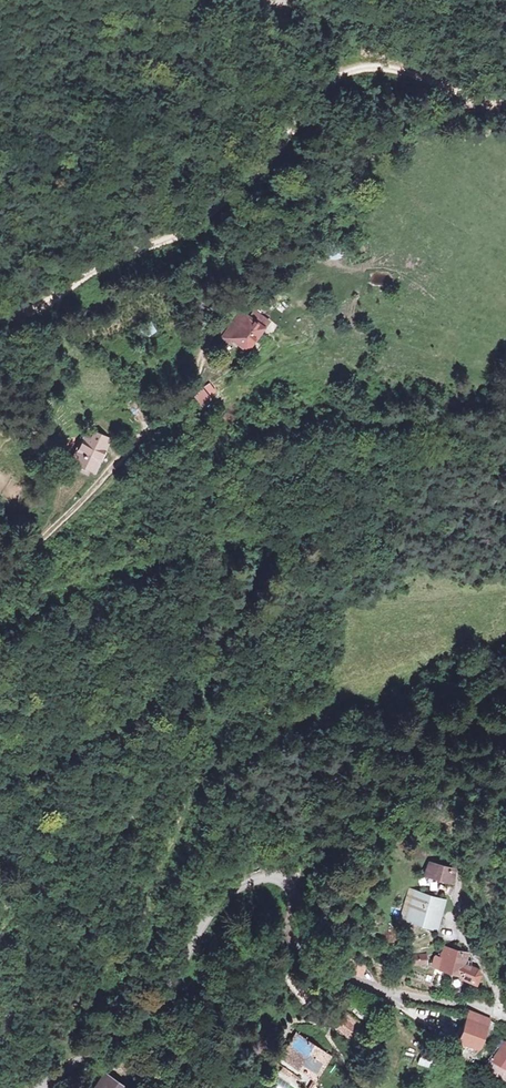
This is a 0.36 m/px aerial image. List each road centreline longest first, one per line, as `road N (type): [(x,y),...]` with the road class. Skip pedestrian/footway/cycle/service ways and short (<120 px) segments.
road 1 (track): [(0,611),(213,537),(268,534),(276,544),(216,643),(204,679),(209,768),(149,890),(148,918),(103,976),(57,1070)]
road 2 (track): [(492,111),(408,117),(379,137),(294,250),(233,310),(173,410),(22,554)]
road 3 (residential): [(505,1017),(317,973),(299,953),(289,883),(272,878),(237,889),(210,915),(185,990),(39,1087)]
road 4 (track): [(0,318),(203,221),(278,152),(344,73),(361,66),(390,73),(505,113)]
road 5 (unclassified): [(465,832),(458,911),(505,1005)]

